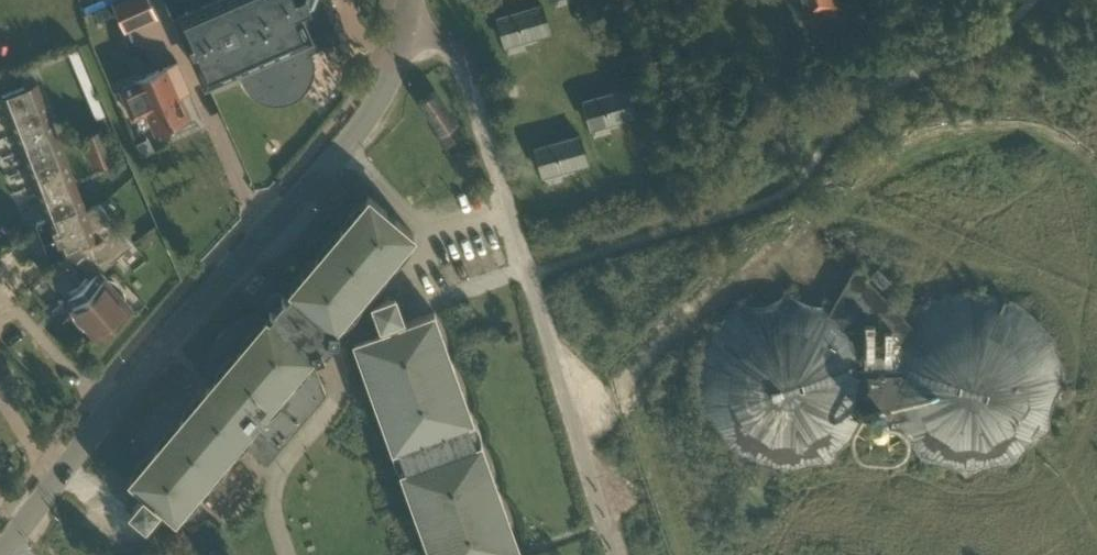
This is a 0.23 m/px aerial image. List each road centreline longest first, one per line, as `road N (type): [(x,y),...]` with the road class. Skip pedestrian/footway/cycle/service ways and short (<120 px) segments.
road 1 (tertiary): [(3,554),(122,419),(393,73),(405,25)]
road 2 (residential): [(613,554),(471,74),(453,48),(405,25)]

